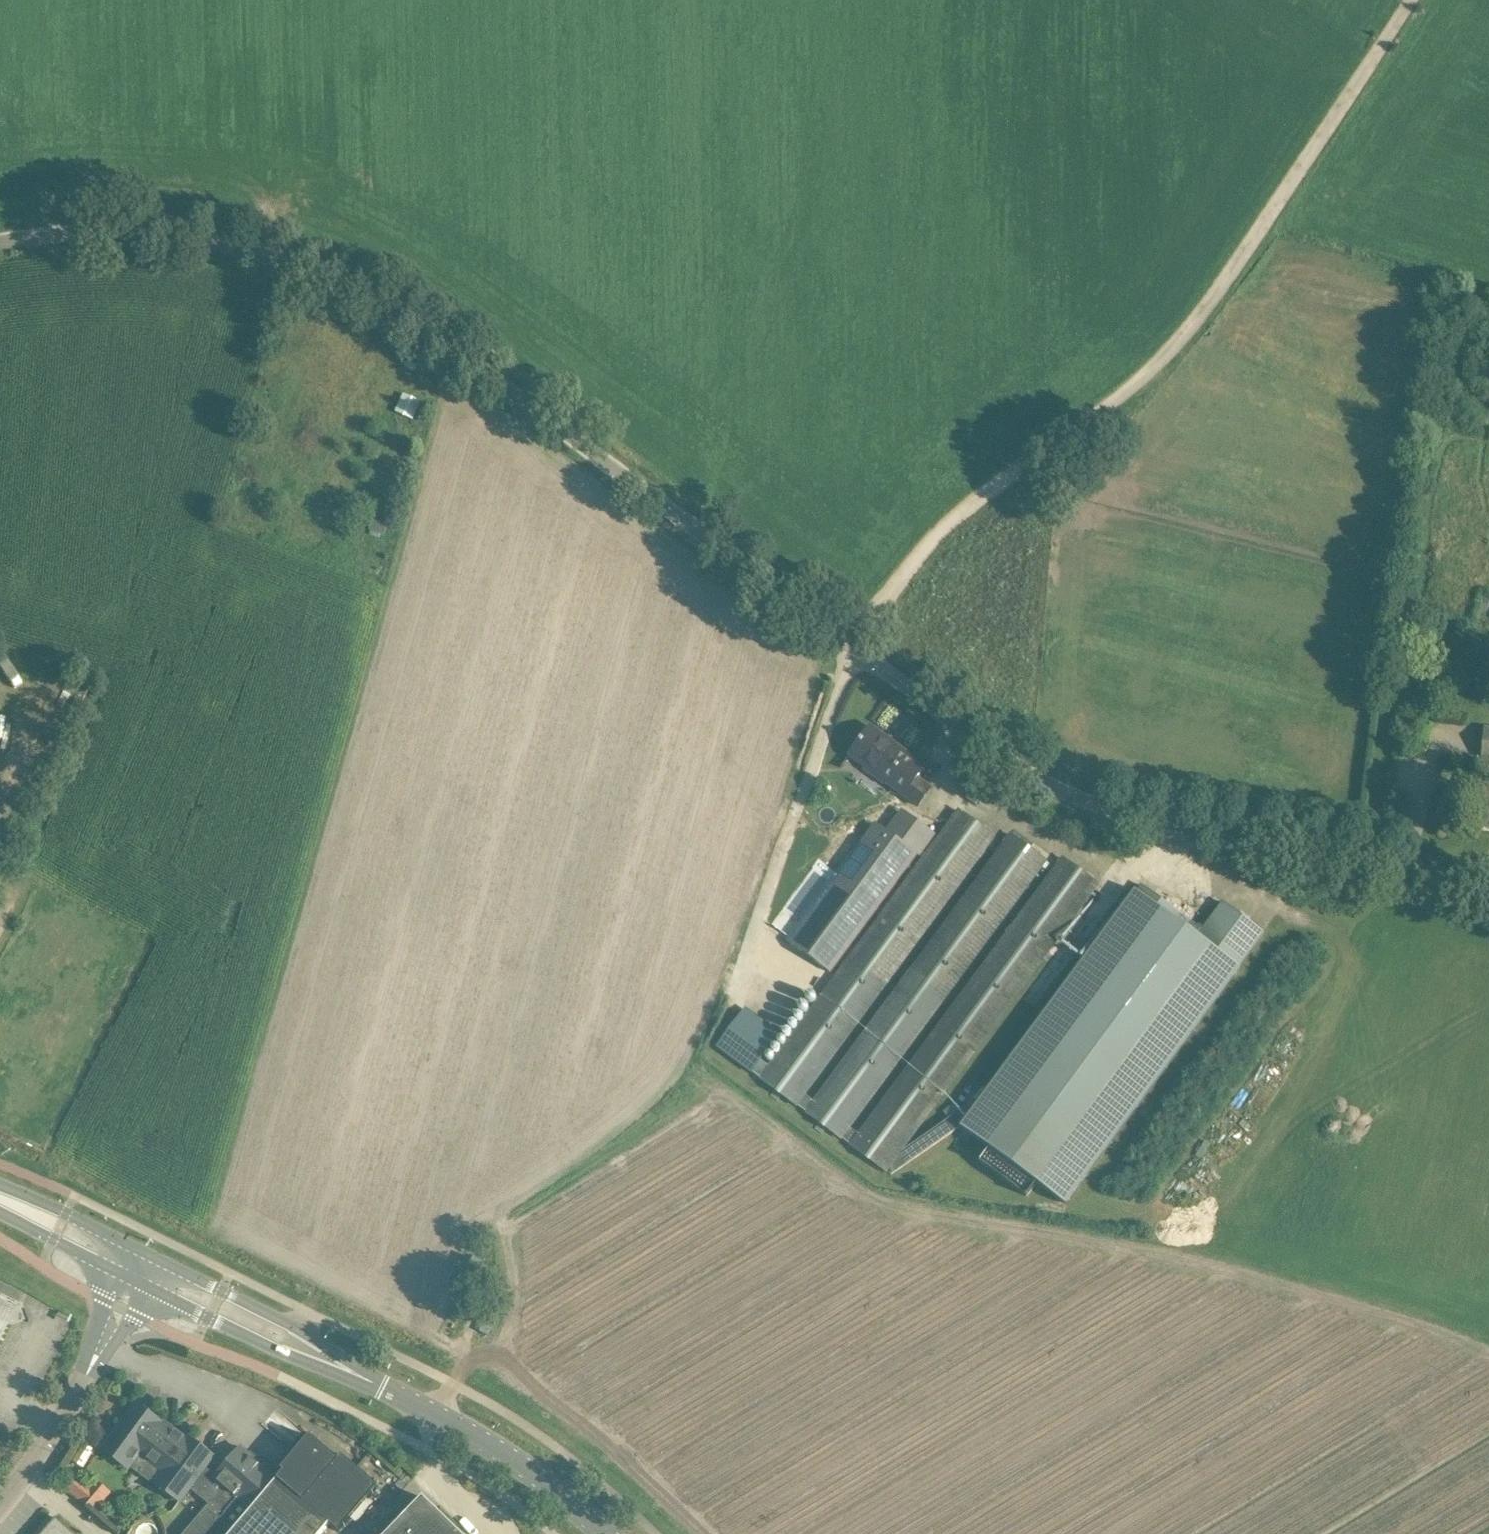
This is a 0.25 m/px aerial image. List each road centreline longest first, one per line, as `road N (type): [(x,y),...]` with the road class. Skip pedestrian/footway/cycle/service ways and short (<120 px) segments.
road 1 (unclassified): [(1488,890),(1109,813),(1024,773),(501,387),(403,319),(306,273),(223,247),(100,235),(0,244)]
road 2 (secondary): [(605,1533),(521,1465),(380,1388)]
road 3 (secondary): [(380,1388),(312,1336),(150,1254)]
road 4 (secondary): [(148,1287),(302,1361),(380,1388)]
road 5 (unclassified): [(102,1347),(44,1444),(0,1495)]
road 6 (secondary): [(150,1254),(0,1181)]
road 7 (secondary): [(0,1213),(123,1274)]

